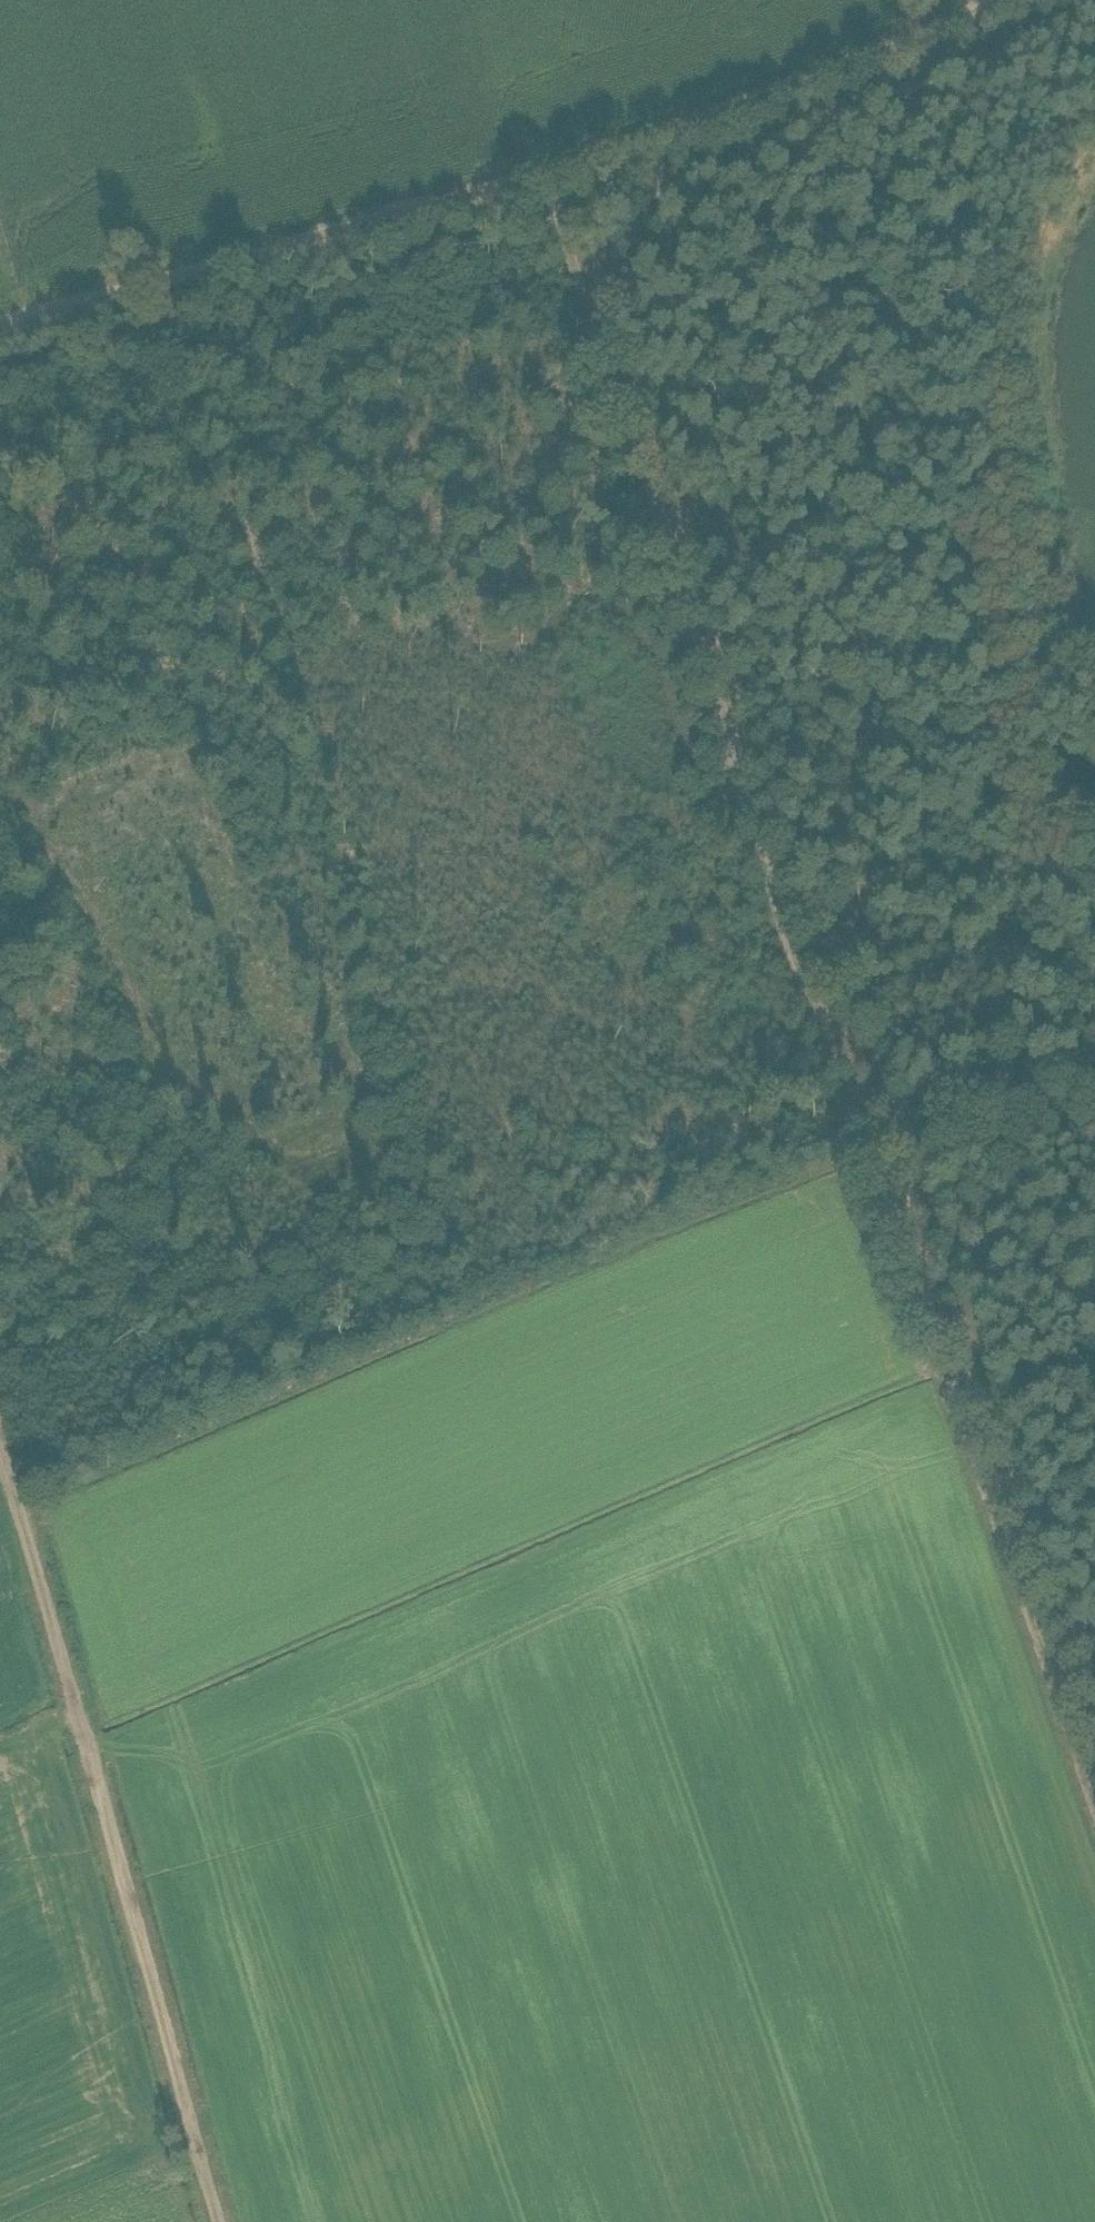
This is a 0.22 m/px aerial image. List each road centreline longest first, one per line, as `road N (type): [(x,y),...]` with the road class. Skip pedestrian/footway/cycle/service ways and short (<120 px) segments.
road 1 (track): [(0,1395),(223,2221)]
road 2 (track): [(556,218),(779,878)]
road 3 (track): [(0,326),(547,182)]
road 4 (track): [(995,0),(547,182)]
road 5 (track): [(861,1124),(952,1386)]
road 6 (track): [(1011,1564),(1094,1819)]
road 7 (track): [(779,878),(861,1124)]
road 8 (track): [(886,1122),(1094,1099)]
road 9 (track): [(952,1386),(1011,1564)]

